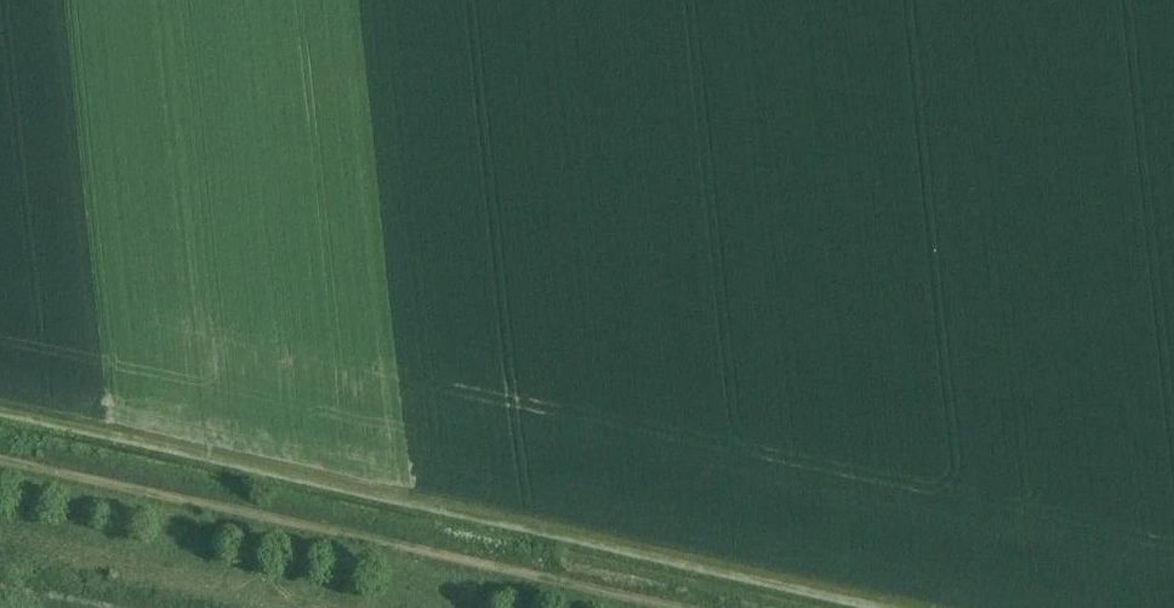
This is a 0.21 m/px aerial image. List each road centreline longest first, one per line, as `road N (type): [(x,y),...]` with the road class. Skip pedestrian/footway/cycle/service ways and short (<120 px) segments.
road 1 (track): [(0,459),(680,607)]

